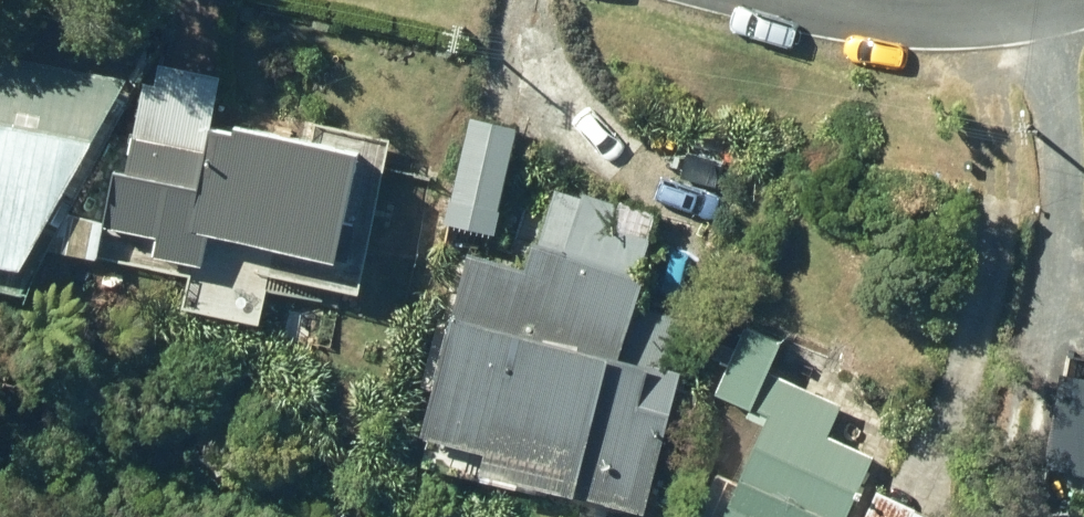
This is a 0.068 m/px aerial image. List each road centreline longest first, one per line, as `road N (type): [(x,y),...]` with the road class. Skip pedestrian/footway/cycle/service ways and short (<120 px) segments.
road 1 (residential): [(779,0),(860,23),(990,20),(1050,0)]

